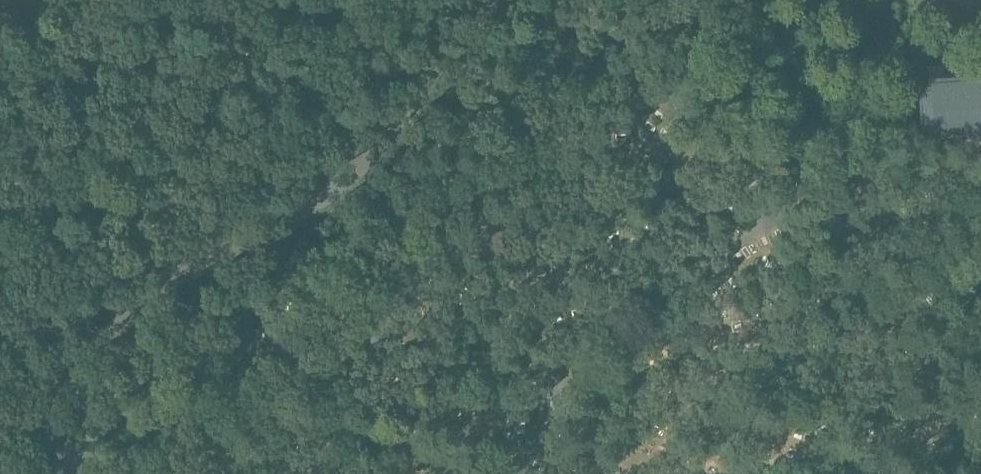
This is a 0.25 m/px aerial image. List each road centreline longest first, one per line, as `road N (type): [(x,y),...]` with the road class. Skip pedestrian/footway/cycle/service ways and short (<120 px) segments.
road 1 (unclassified): [(0,463),(59,374),(151,290),(281,222),(363,164),(495,0)]

